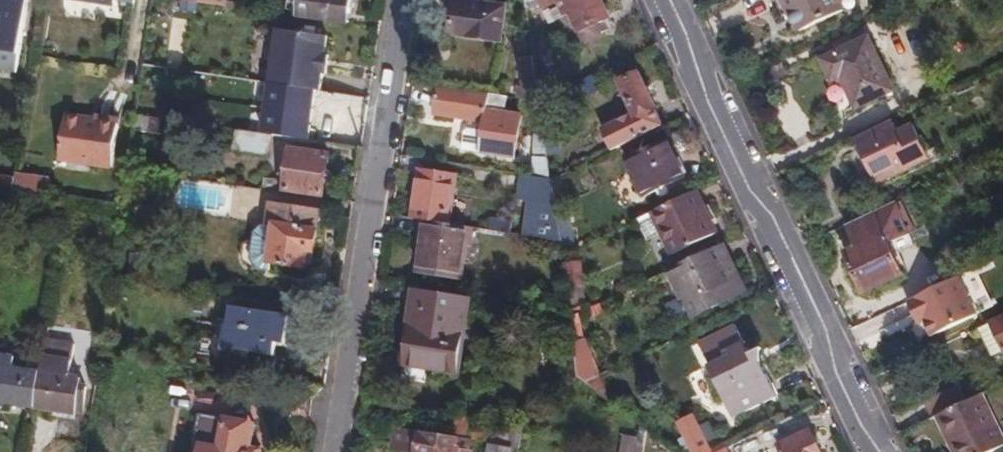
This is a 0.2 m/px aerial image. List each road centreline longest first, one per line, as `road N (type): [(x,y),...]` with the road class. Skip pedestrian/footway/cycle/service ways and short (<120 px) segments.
road 1 (residential): [(663,0),(749,191),(771,213),(824,325),(840,400),(867,451)]
road 2 (residential): [(399,0),(330,451)]

